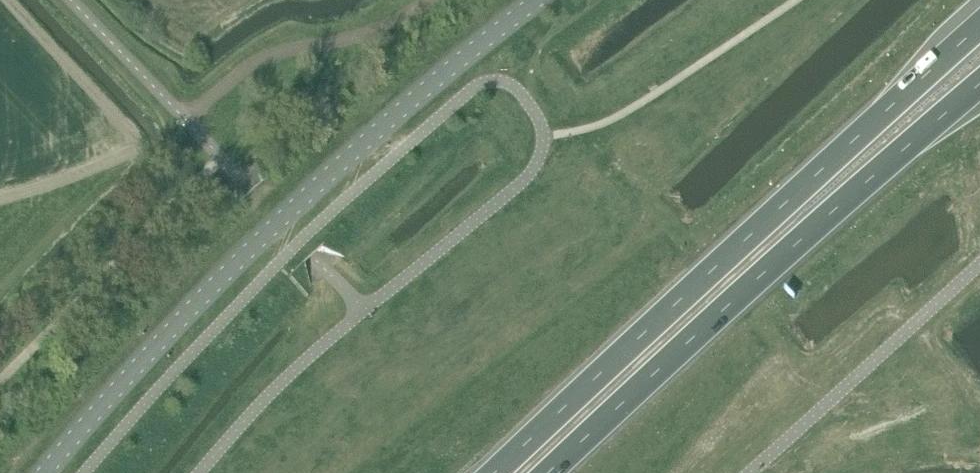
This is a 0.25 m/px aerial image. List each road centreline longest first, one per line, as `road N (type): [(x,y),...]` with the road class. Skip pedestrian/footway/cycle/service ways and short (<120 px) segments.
road 1 (unclassified): [(540,0),(278,223),(48,472)]
road 2 (trunk): [(979,25),(495,472)]
road 3 (trunk): [(549,472),(979,82)]

